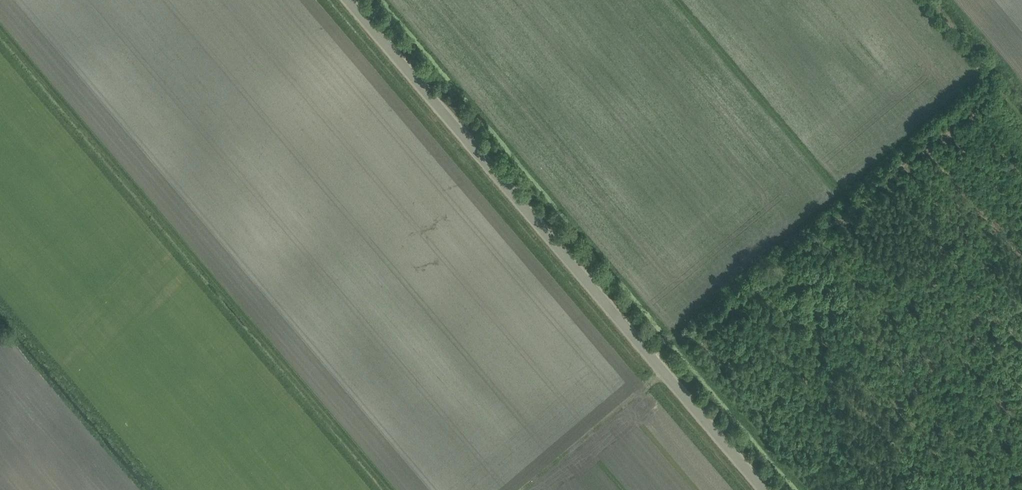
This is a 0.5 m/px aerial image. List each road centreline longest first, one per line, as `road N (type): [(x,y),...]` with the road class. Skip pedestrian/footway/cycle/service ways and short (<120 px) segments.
road 1 (tertiary): [(763,489),(347,0)]

